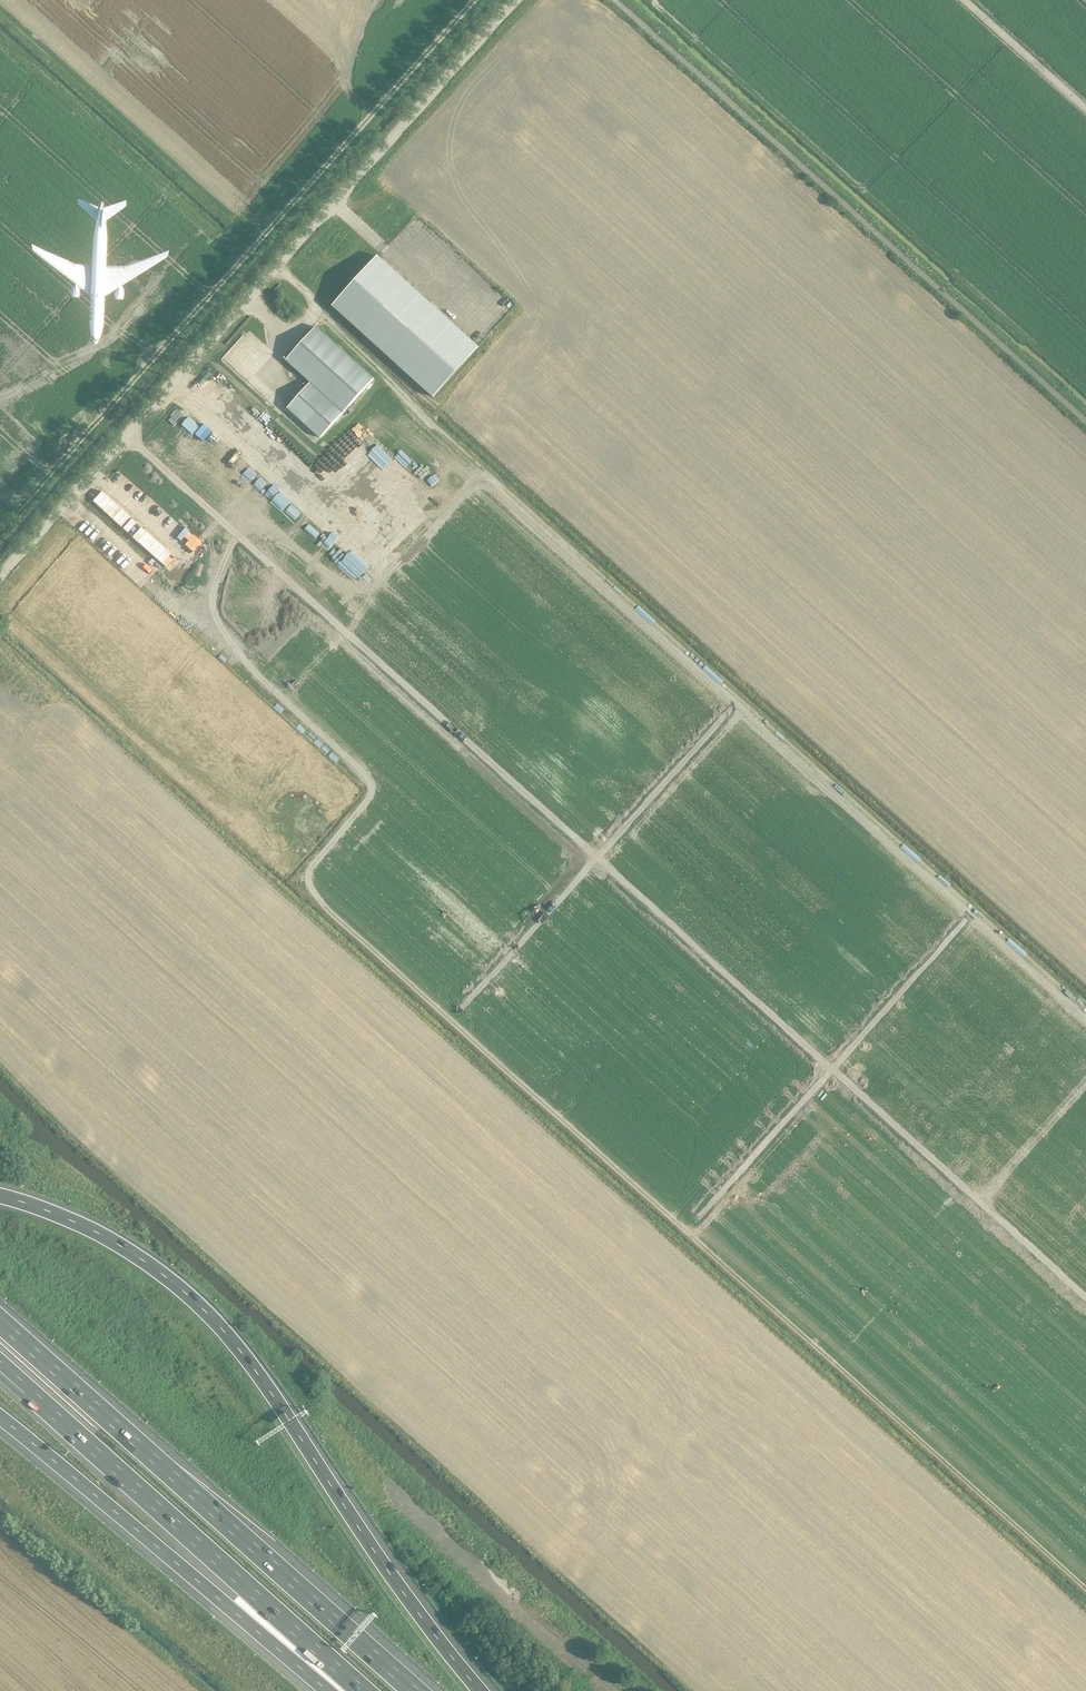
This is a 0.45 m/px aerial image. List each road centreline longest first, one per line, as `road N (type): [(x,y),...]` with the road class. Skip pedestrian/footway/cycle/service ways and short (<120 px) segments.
road 1 (tertiary): [(0,573),(515,0)]
road 2 (motorway): [(481,1690),(220,1327),(99,1234),(0,1195)]
road 3 (motorway): [(415,1690),(0,1320)]
road 4 (motorway): [(0,1367),(355,1690)]
road 5 (motorway): [(0,1418),(339,1690)]
road 6 (track): [(1085,110),(962,0)]

